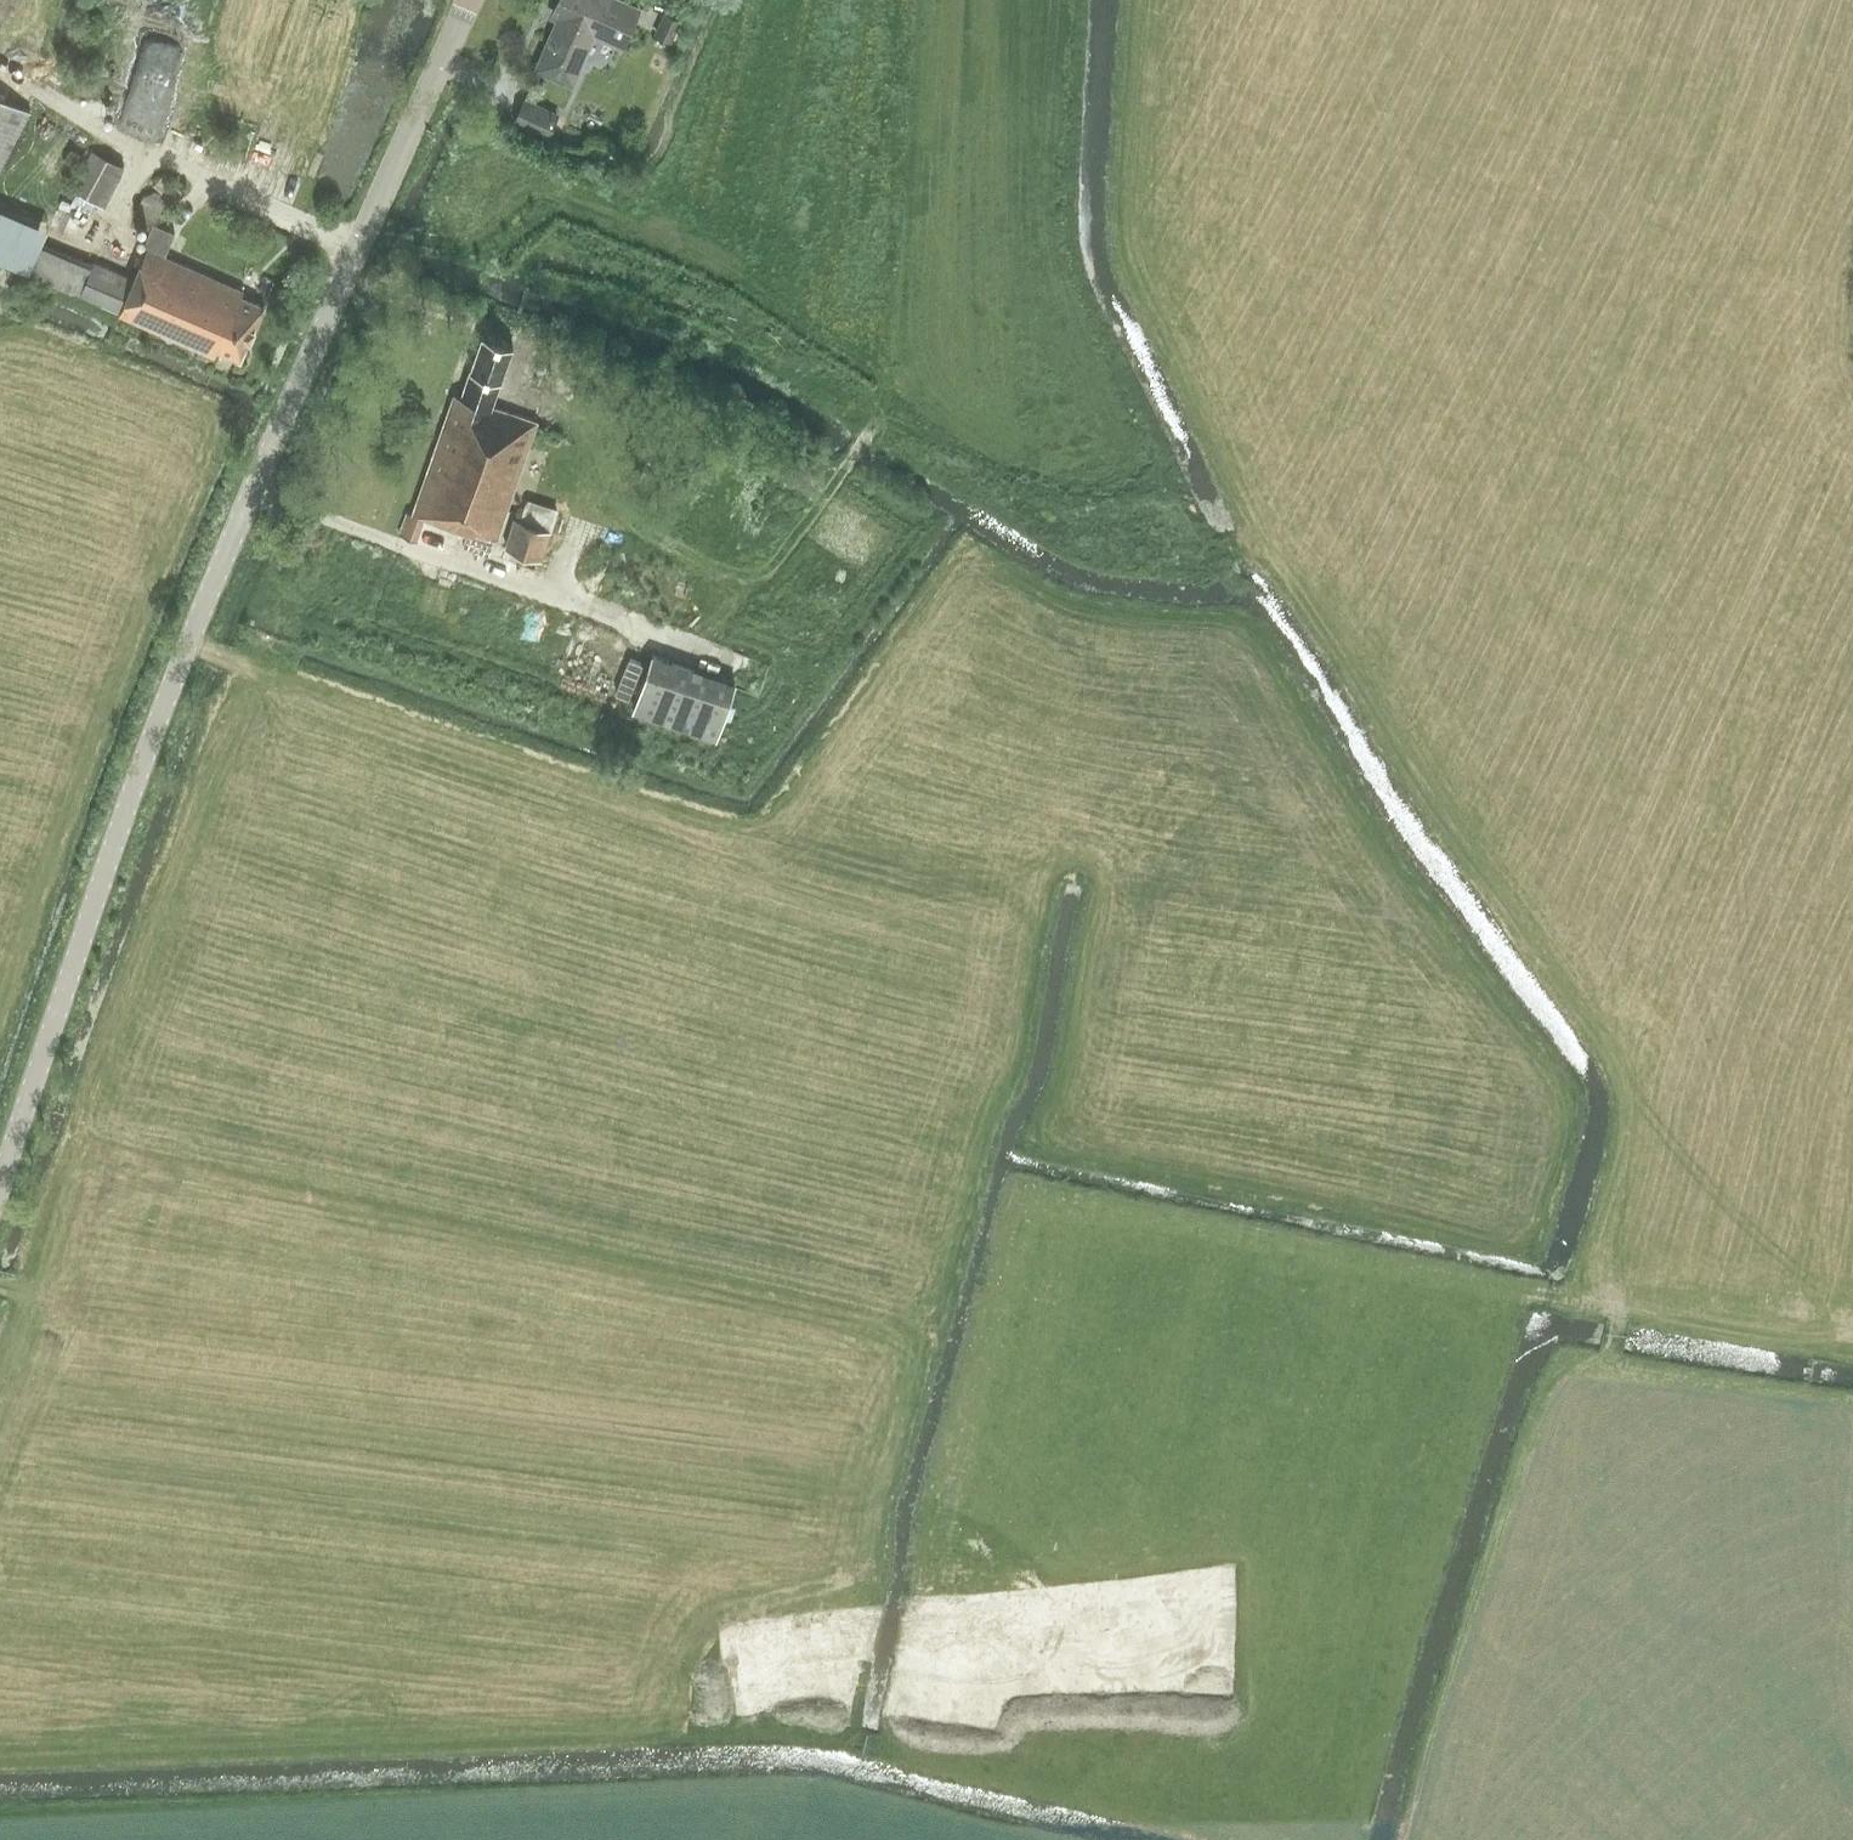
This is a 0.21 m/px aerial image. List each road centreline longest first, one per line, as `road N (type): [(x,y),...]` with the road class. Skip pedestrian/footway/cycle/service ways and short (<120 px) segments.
road 1 (unclassified): [(0,1187),(188,645),(415,122)]
road 2 (residential): [(415,122),(472,0)]
road 3 (track): [(589,614),(705,654)]

